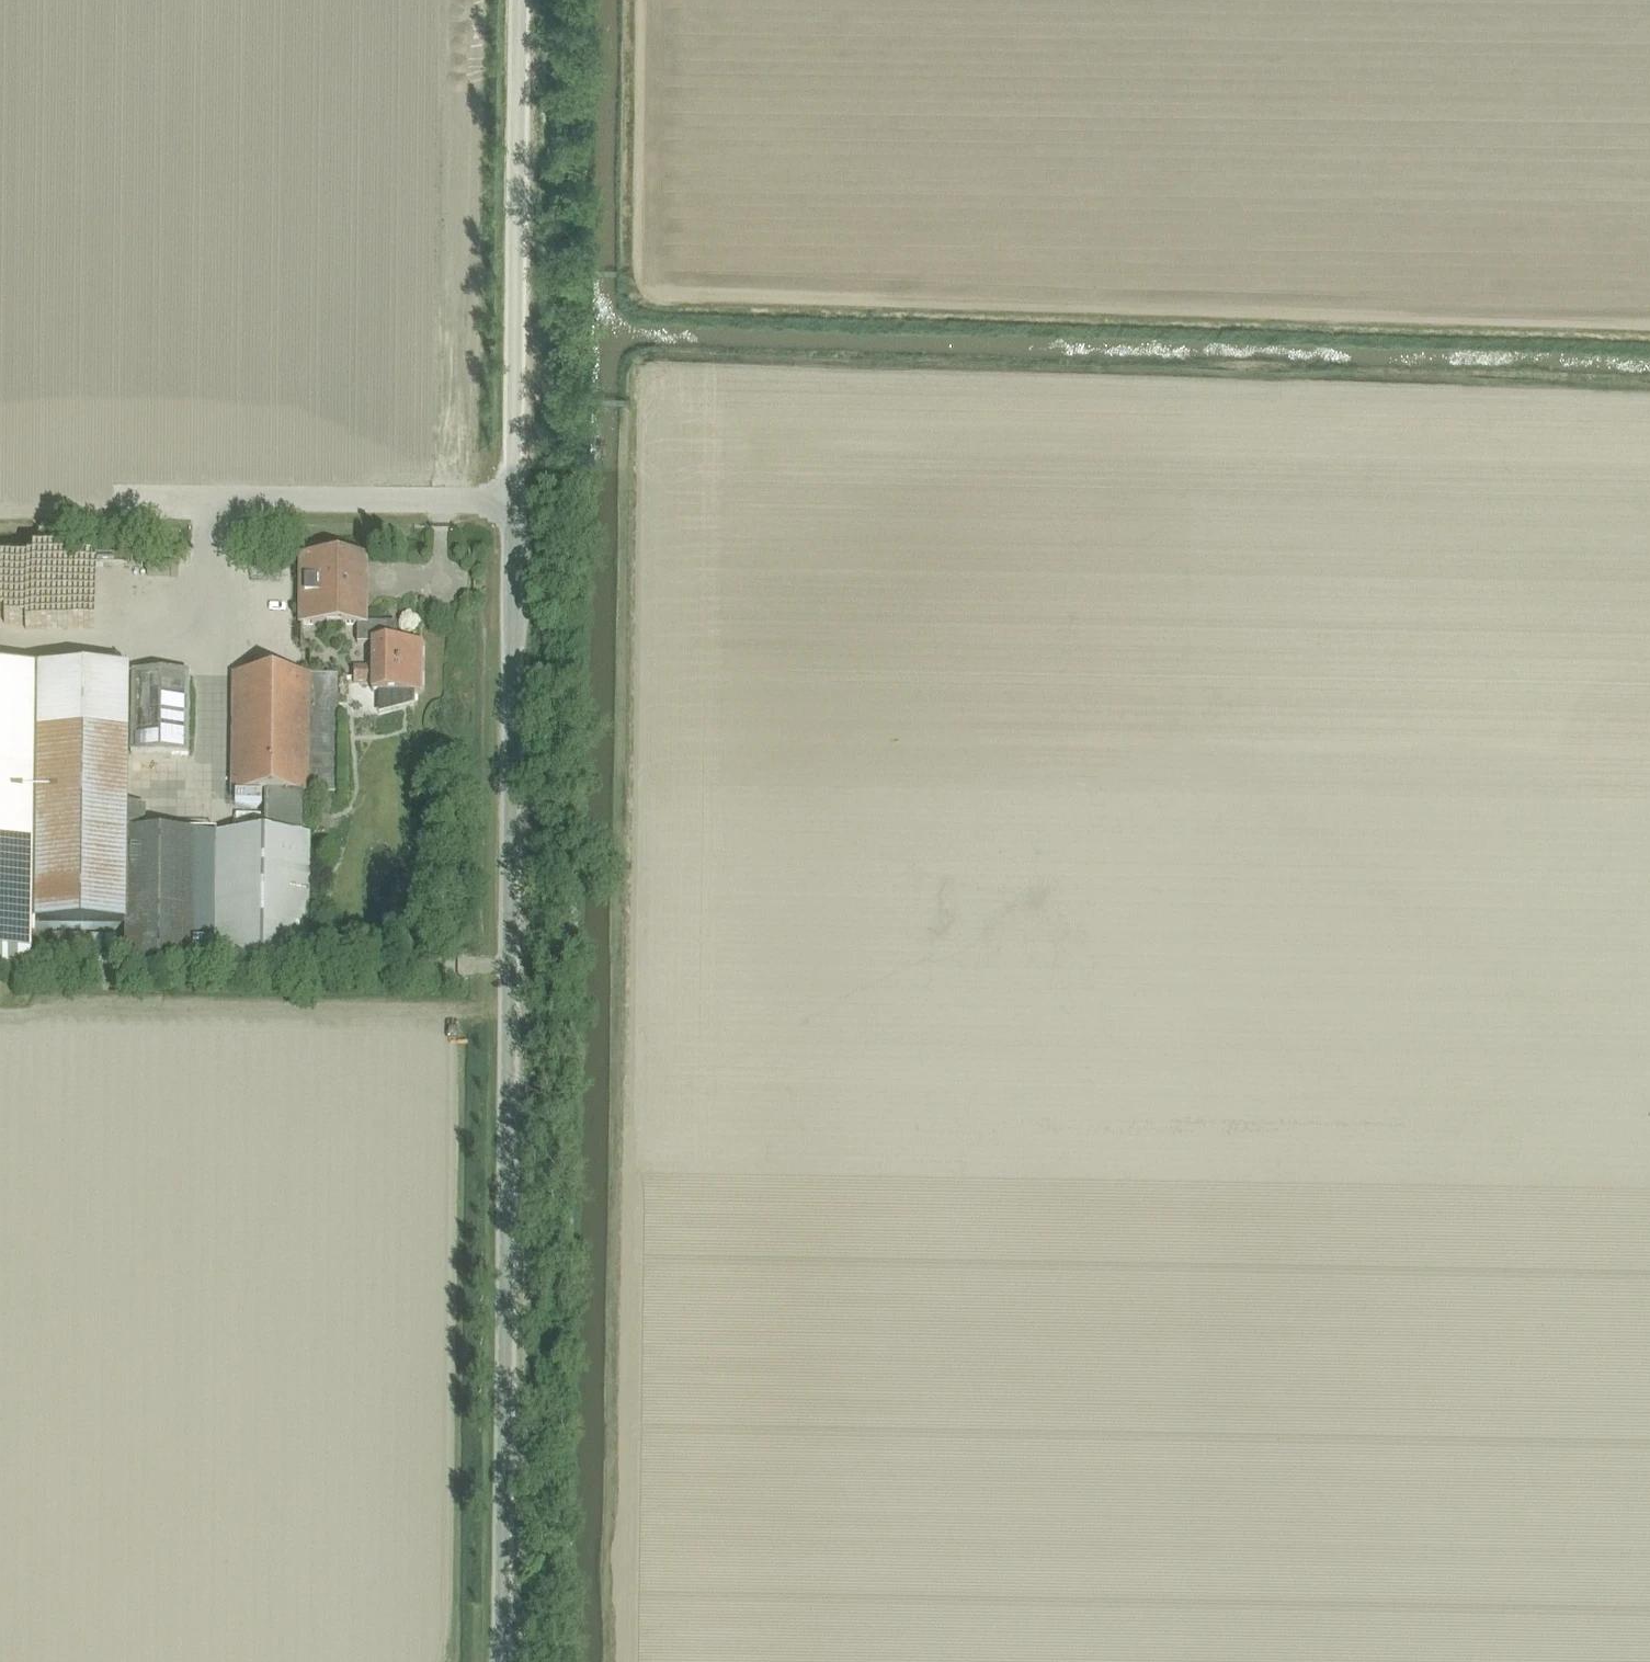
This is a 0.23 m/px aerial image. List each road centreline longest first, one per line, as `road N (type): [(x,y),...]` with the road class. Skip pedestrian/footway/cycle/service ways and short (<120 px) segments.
road 1 (unclassified): [(501,1661),(519,0)]

